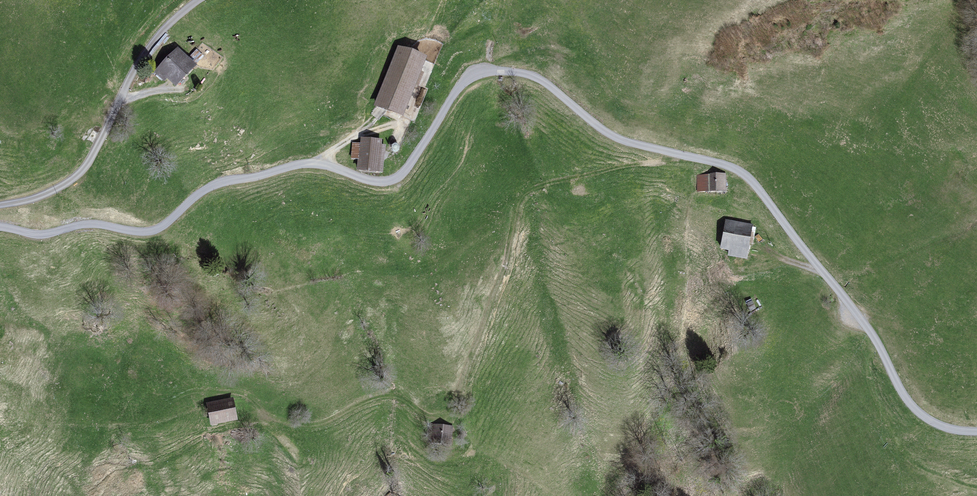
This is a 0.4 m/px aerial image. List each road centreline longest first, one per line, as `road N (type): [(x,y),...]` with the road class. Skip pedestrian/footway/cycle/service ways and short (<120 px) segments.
road 1 (unclassified): [(976,431),(935,423),(908,400),(861,320),(749,178),(616,138),(544,82),(516,72),(467,81),(390,181),(305,163),(214,185),(148,232),(90,223),(34,234),(0,226)]
road 2 (track): [(677,154),(555,180),(519,199),(491,305),(449,410),(427,414),(396,395),(380,396),(302,426),(236,403)]
road 3 (unclassified): [(200,0),(142,58),(85,169),(42,196),(0,205)]

